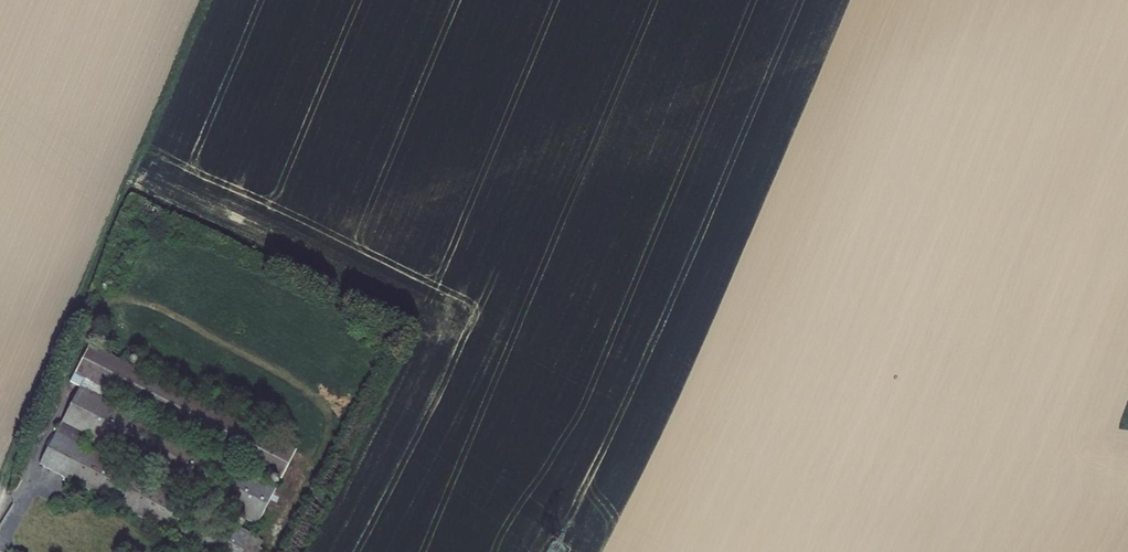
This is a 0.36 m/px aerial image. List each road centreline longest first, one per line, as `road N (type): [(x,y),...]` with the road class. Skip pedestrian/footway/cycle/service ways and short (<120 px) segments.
road 1 (track): [(317,455),(327,426),(318,398),(172,314),(134,302),(94,305)]

